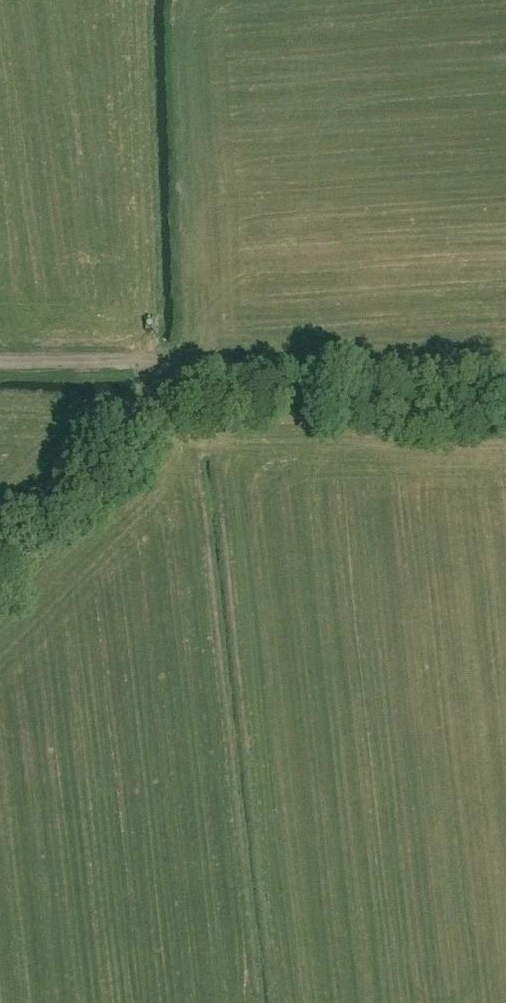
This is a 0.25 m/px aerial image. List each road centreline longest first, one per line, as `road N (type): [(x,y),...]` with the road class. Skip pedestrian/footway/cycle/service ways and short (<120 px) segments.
road 1 (track): [(0,576),(165,411),(186,403),(505,406)]
road 2 (track): [(178,406),(151,361),(0,358)]

